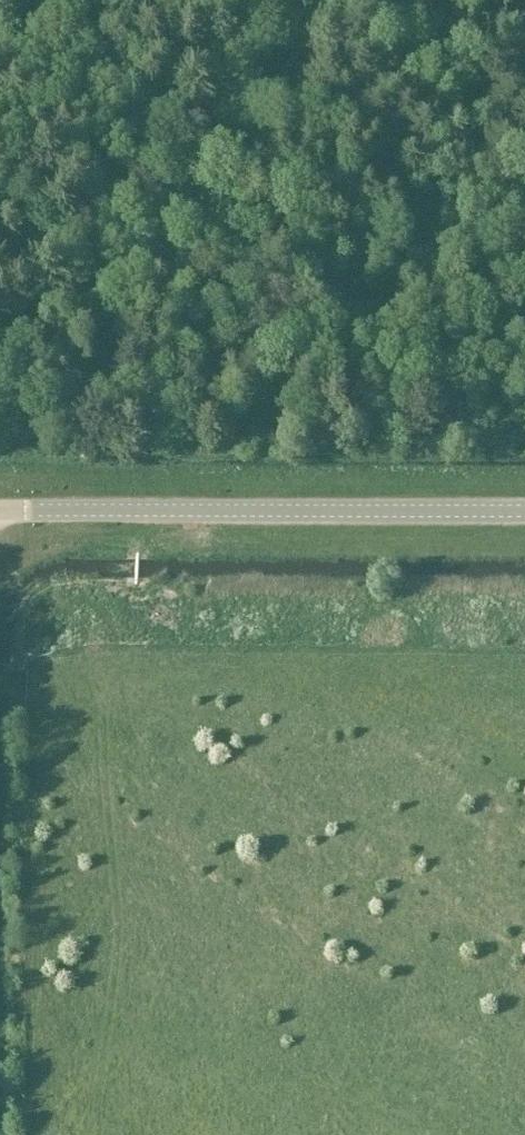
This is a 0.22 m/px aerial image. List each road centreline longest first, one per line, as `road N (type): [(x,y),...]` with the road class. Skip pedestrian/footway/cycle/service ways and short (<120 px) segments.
road 1 (tertiary): [(524,513),(0,511)]
road 2 (track): [(0,678),(141,660)]

